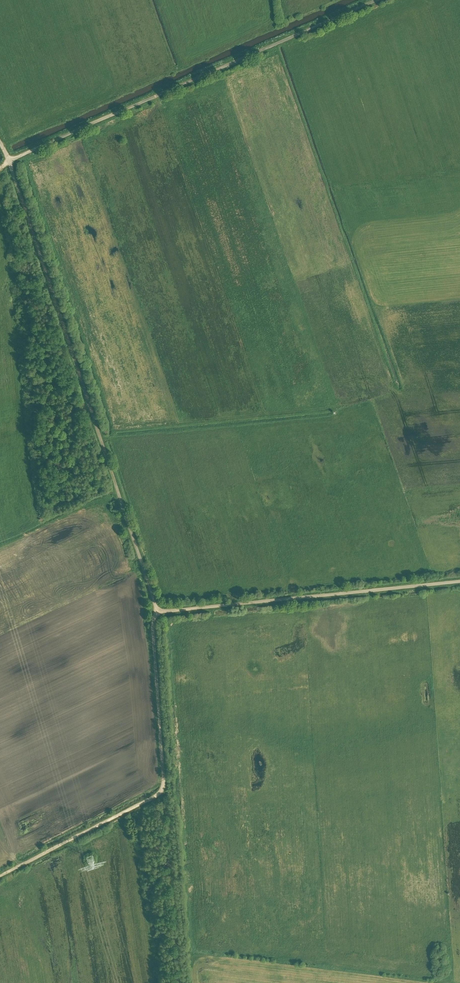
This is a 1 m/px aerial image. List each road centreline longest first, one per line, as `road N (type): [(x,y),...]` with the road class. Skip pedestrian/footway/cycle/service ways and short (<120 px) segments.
road 1 (track): [(0,876),(162,790),(155,615),(459,581)]
road 2 (track): [(11,161),(155,615)]
road 3 (track): [(11,161),(375,0)]
road 4 (track): [(128,519),(95,505),(0,548)]

